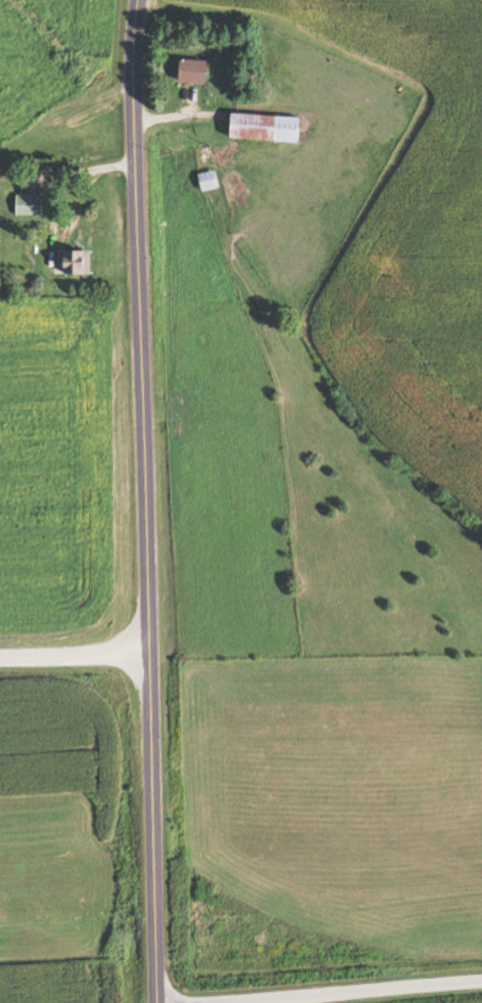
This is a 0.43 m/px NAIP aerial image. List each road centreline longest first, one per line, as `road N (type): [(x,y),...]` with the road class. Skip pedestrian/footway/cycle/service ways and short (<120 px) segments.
road 1 (secondary): [(155,1002),(131,196),(136,0)]
road 2 (residential): [(172,1002),(481,979)]
road 3 (residential): [(147,659),(0,658)]

